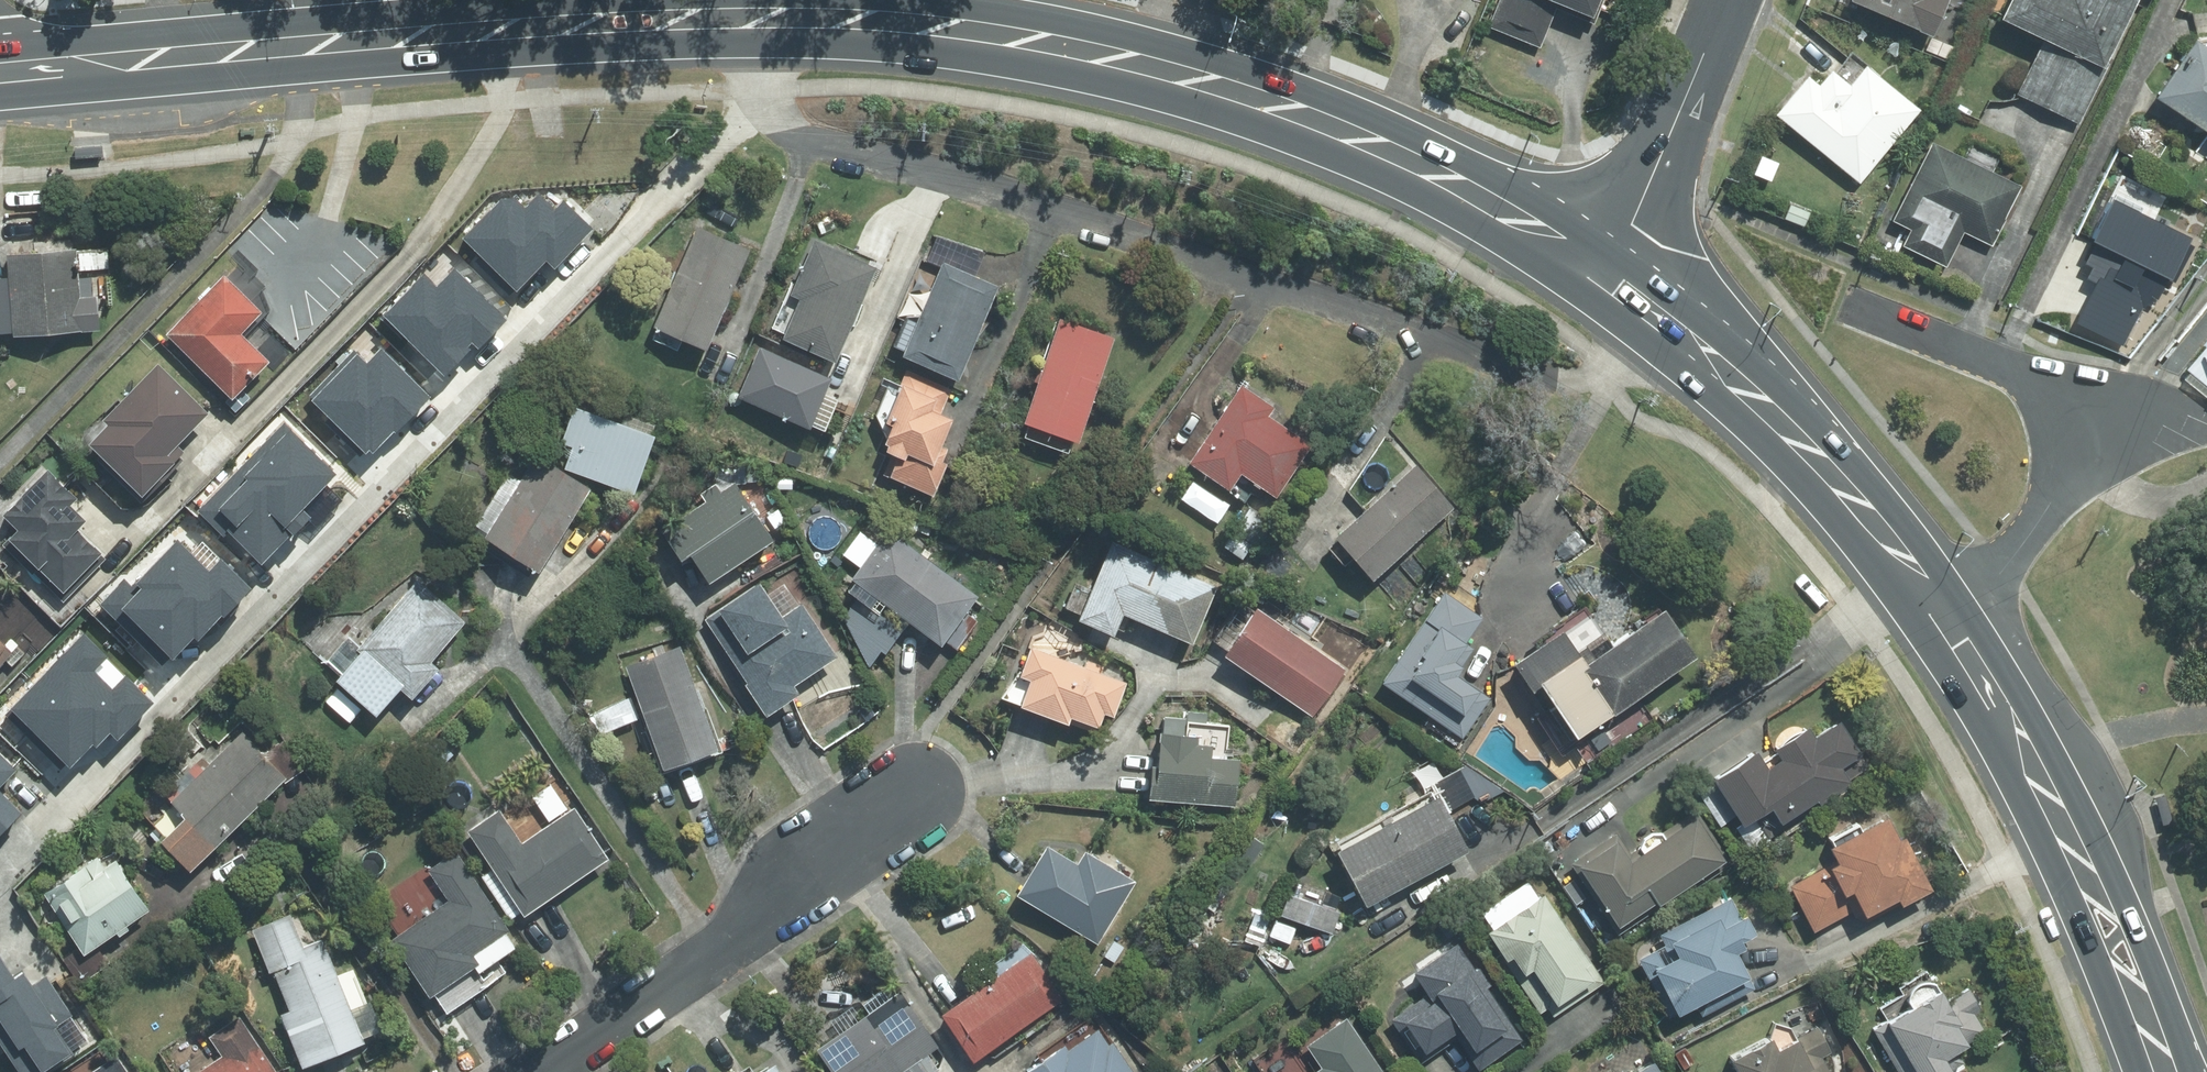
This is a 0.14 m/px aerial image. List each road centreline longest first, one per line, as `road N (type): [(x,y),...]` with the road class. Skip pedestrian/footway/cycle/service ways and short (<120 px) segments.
road 1 (primary): [(1613,283),(1433,170),(1295,113),(1144,65),(952,30),(733,18),(633,22),(0,75)]
road 2 (primary): [(2164,1071),(2068,837),(1950,621),(1777,419),(1613,283)]
road 3 (residential): [(867,823),(807,863),(746,933),(540,1071)]
road 4 (residential): [(1724,0),(1613,283)]

